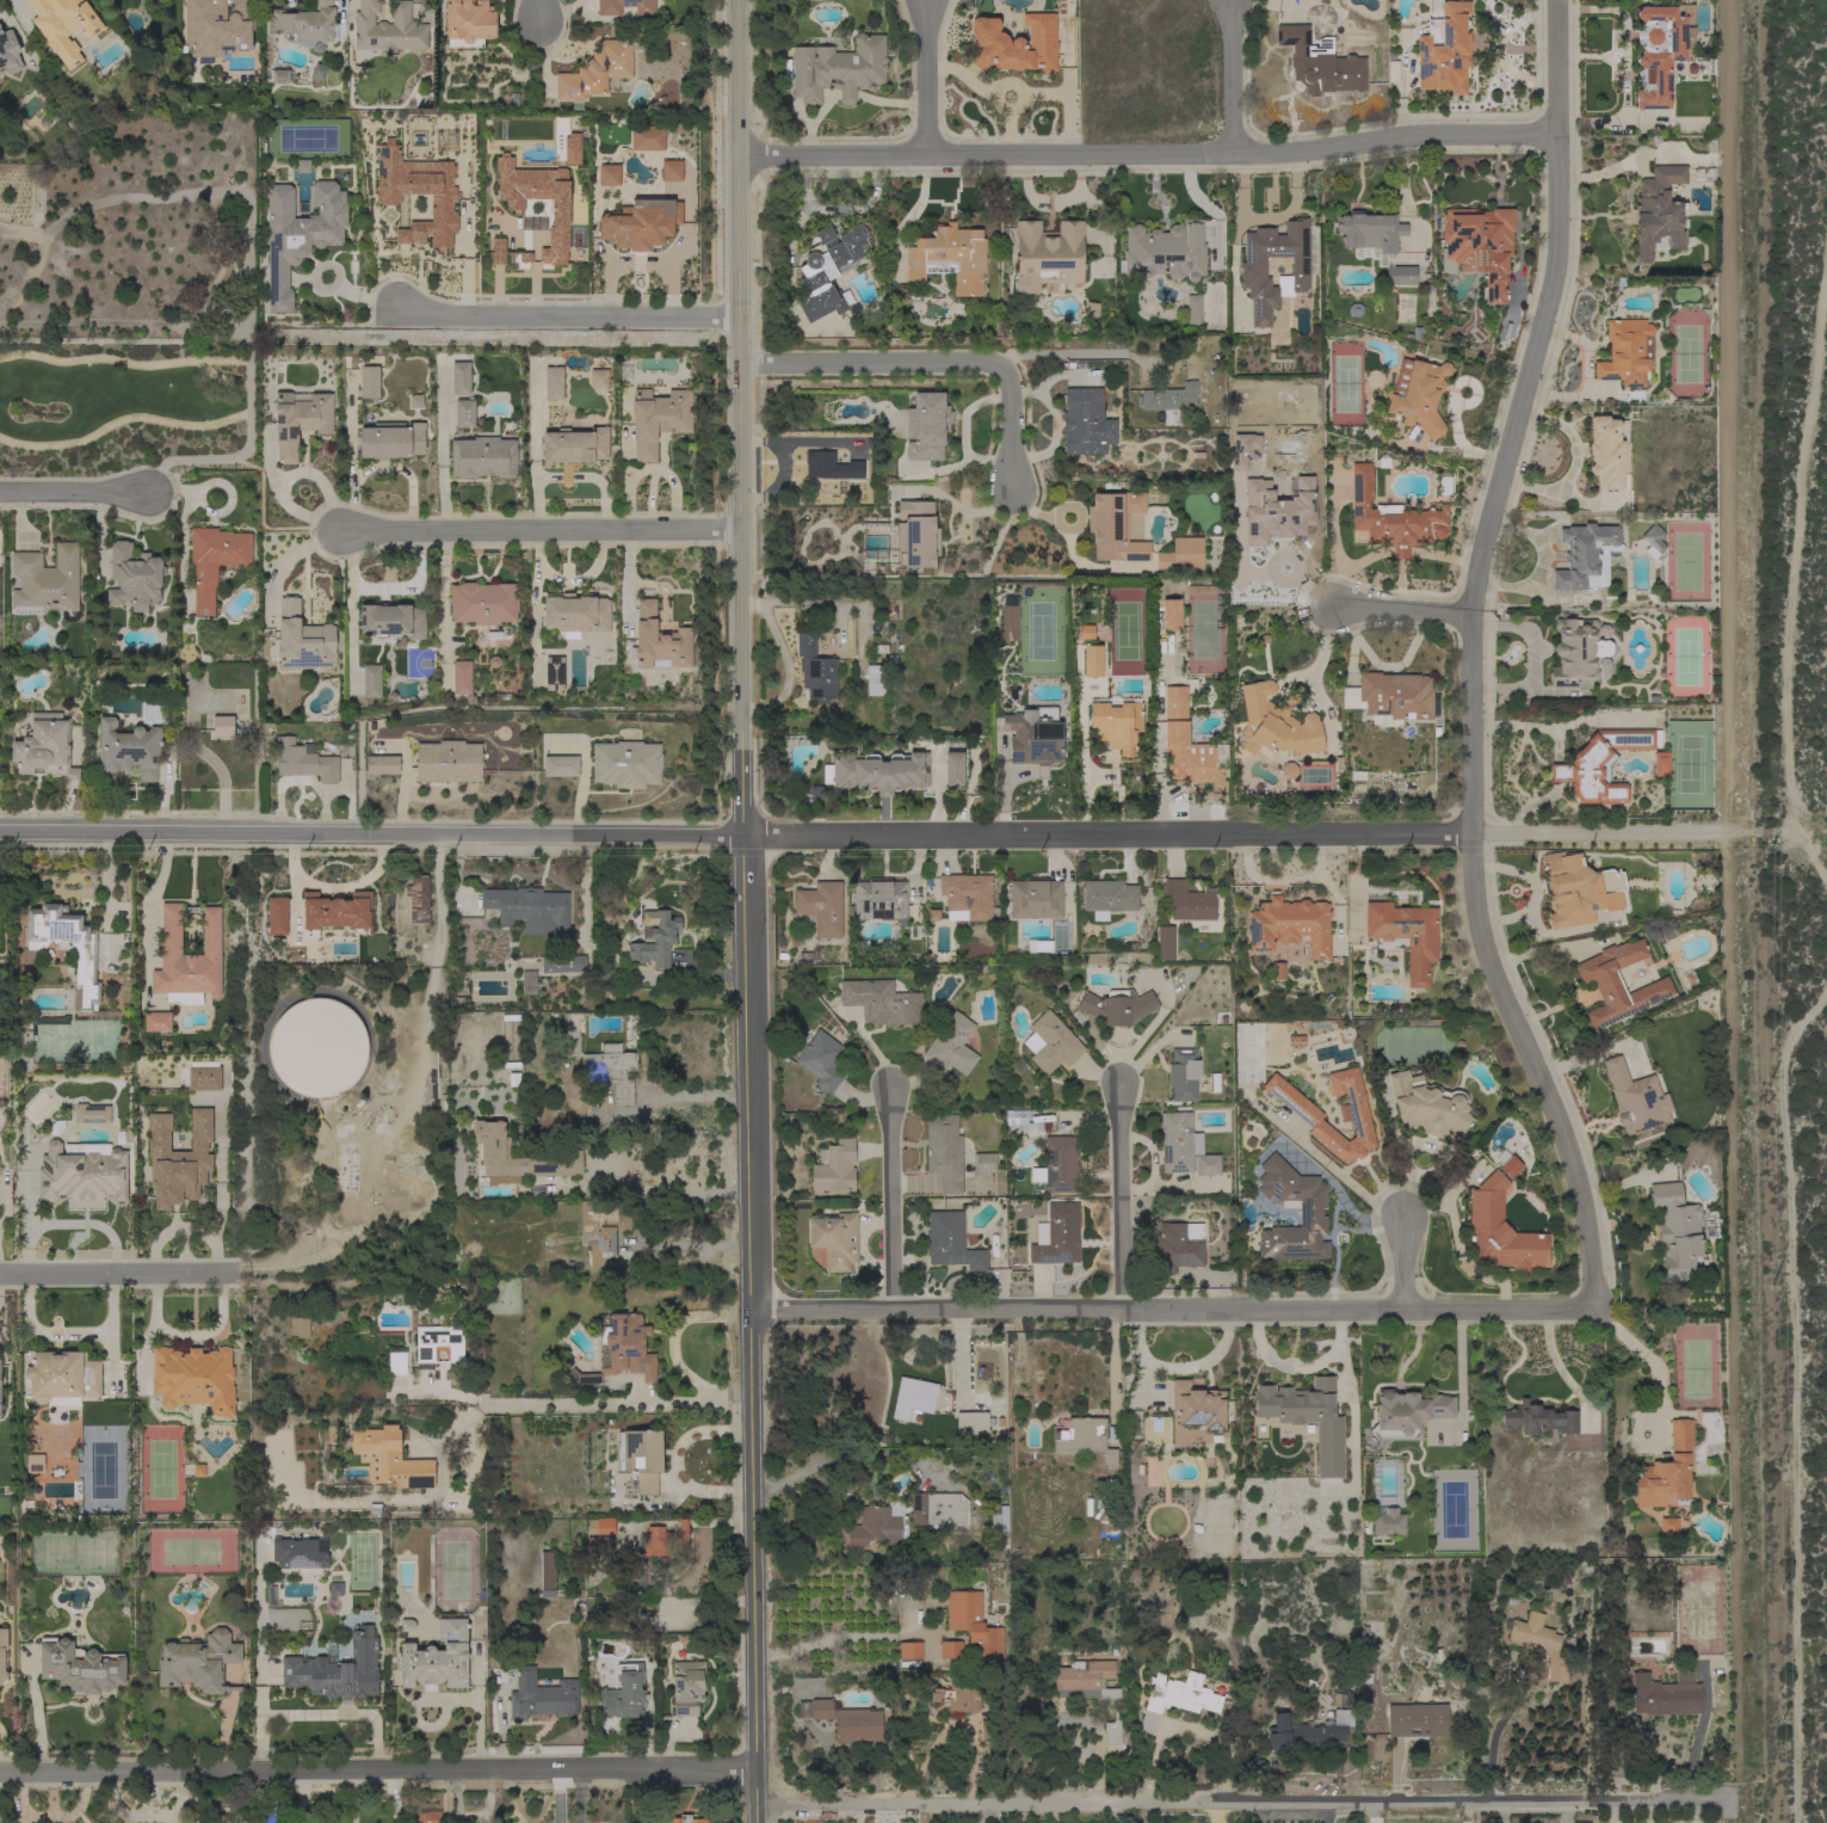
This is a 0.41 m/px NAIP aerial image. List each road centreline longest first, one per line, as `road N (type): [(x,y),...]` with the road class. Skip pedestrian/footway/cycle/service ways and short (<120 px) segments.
road 1 (tertiary): [(757,1822),(737,0)]
road 2 (residential): [(1594,1308),(1566,1151),(1481,953),(1474,889),(1473,615),(1562,253),(1558,0)]
road 3 (residential): [(1743,834),(743,836)]
road 4 (residential): [(757,1810),(1733,1800)]
road 5 (residential): [(751,1307),(1594,1308)]
road 6 (residential): [(740,158),(1271,154),(1406,135),(1558,135)]
road 7 (residential): [(0,1777),(757,1770)]
road 8 (tertiary): [(743,836),(0,833)]
road 9 (residential): [(344,530),(741,532)]
road 10 (residential): [(740,365),(995,367),(1010,380),(1013,494)]
road 11 (residential): [(391,306),(740,320)]
road 12 (residential): [(245,1274),(0,1276)]
road 13 (residential): [(1122,1308),(1121,1085)]
road 14 (residential): [(895,1307),(891,1092)]
road 15 (residential): [(928,155),(928,0)]
road 16 (residential): [(1234,154),(1233,0)]
road 17 (residential): [(0,491),(152,492)]
road 18 (residential): [(1473,615),(1329,605)]

